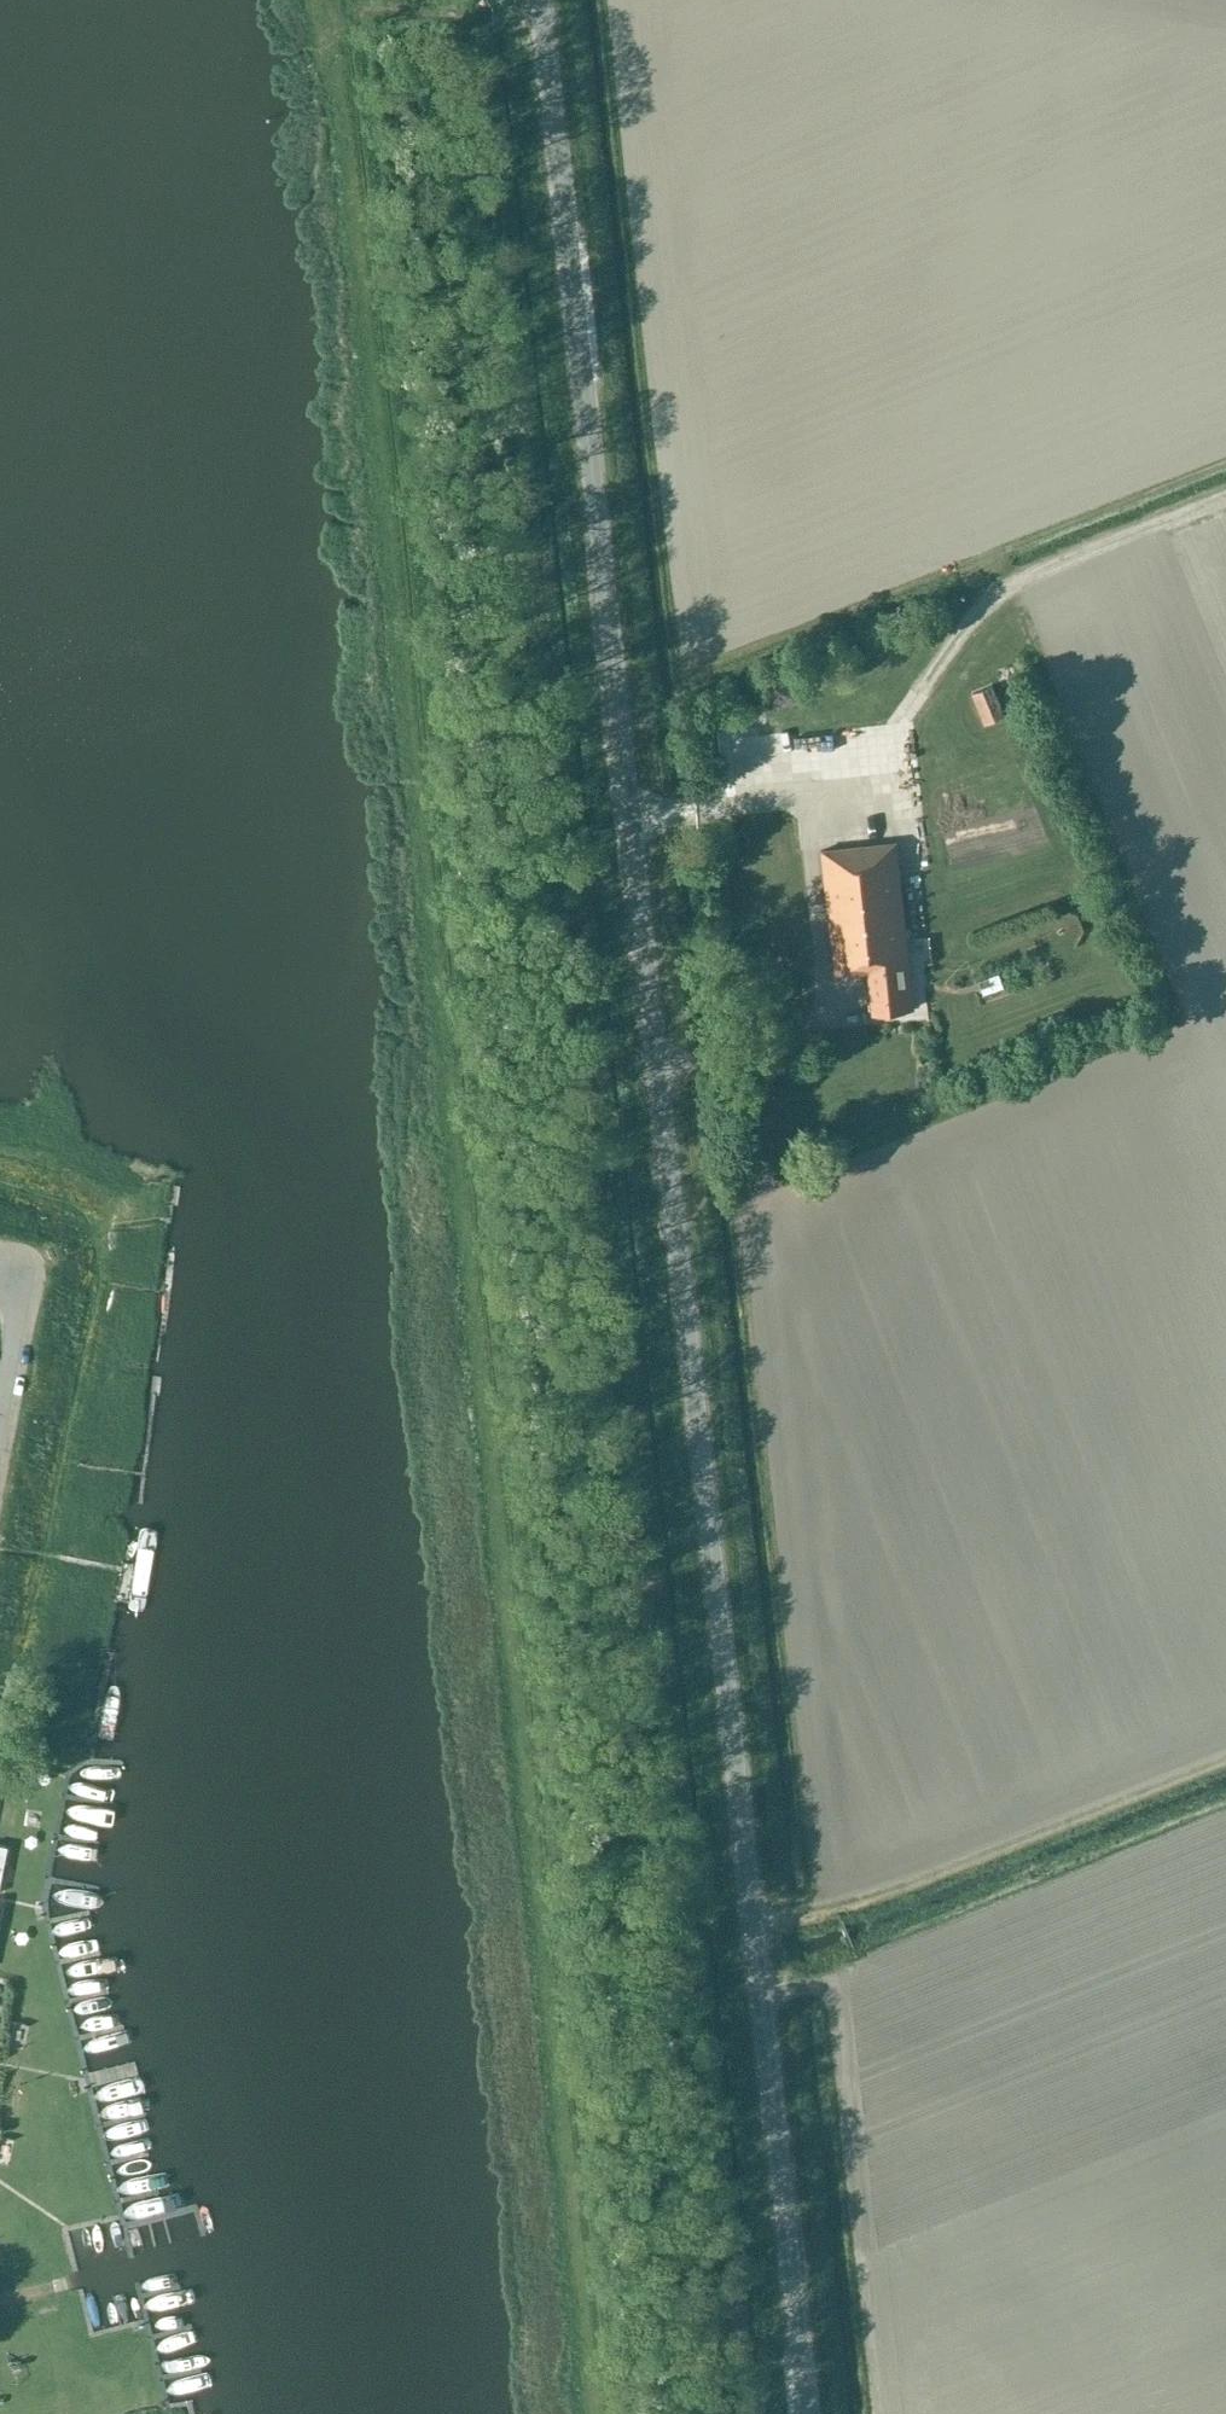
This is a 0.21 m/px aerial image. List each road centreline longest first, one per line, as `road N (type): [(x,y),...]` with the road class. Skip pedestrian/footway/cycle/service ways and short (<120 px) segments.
road 1 (unclassified): [(805,2413),(539,0)]
road 2 (unclassified): [(0,1424),(25,1279),(0,1272)]

